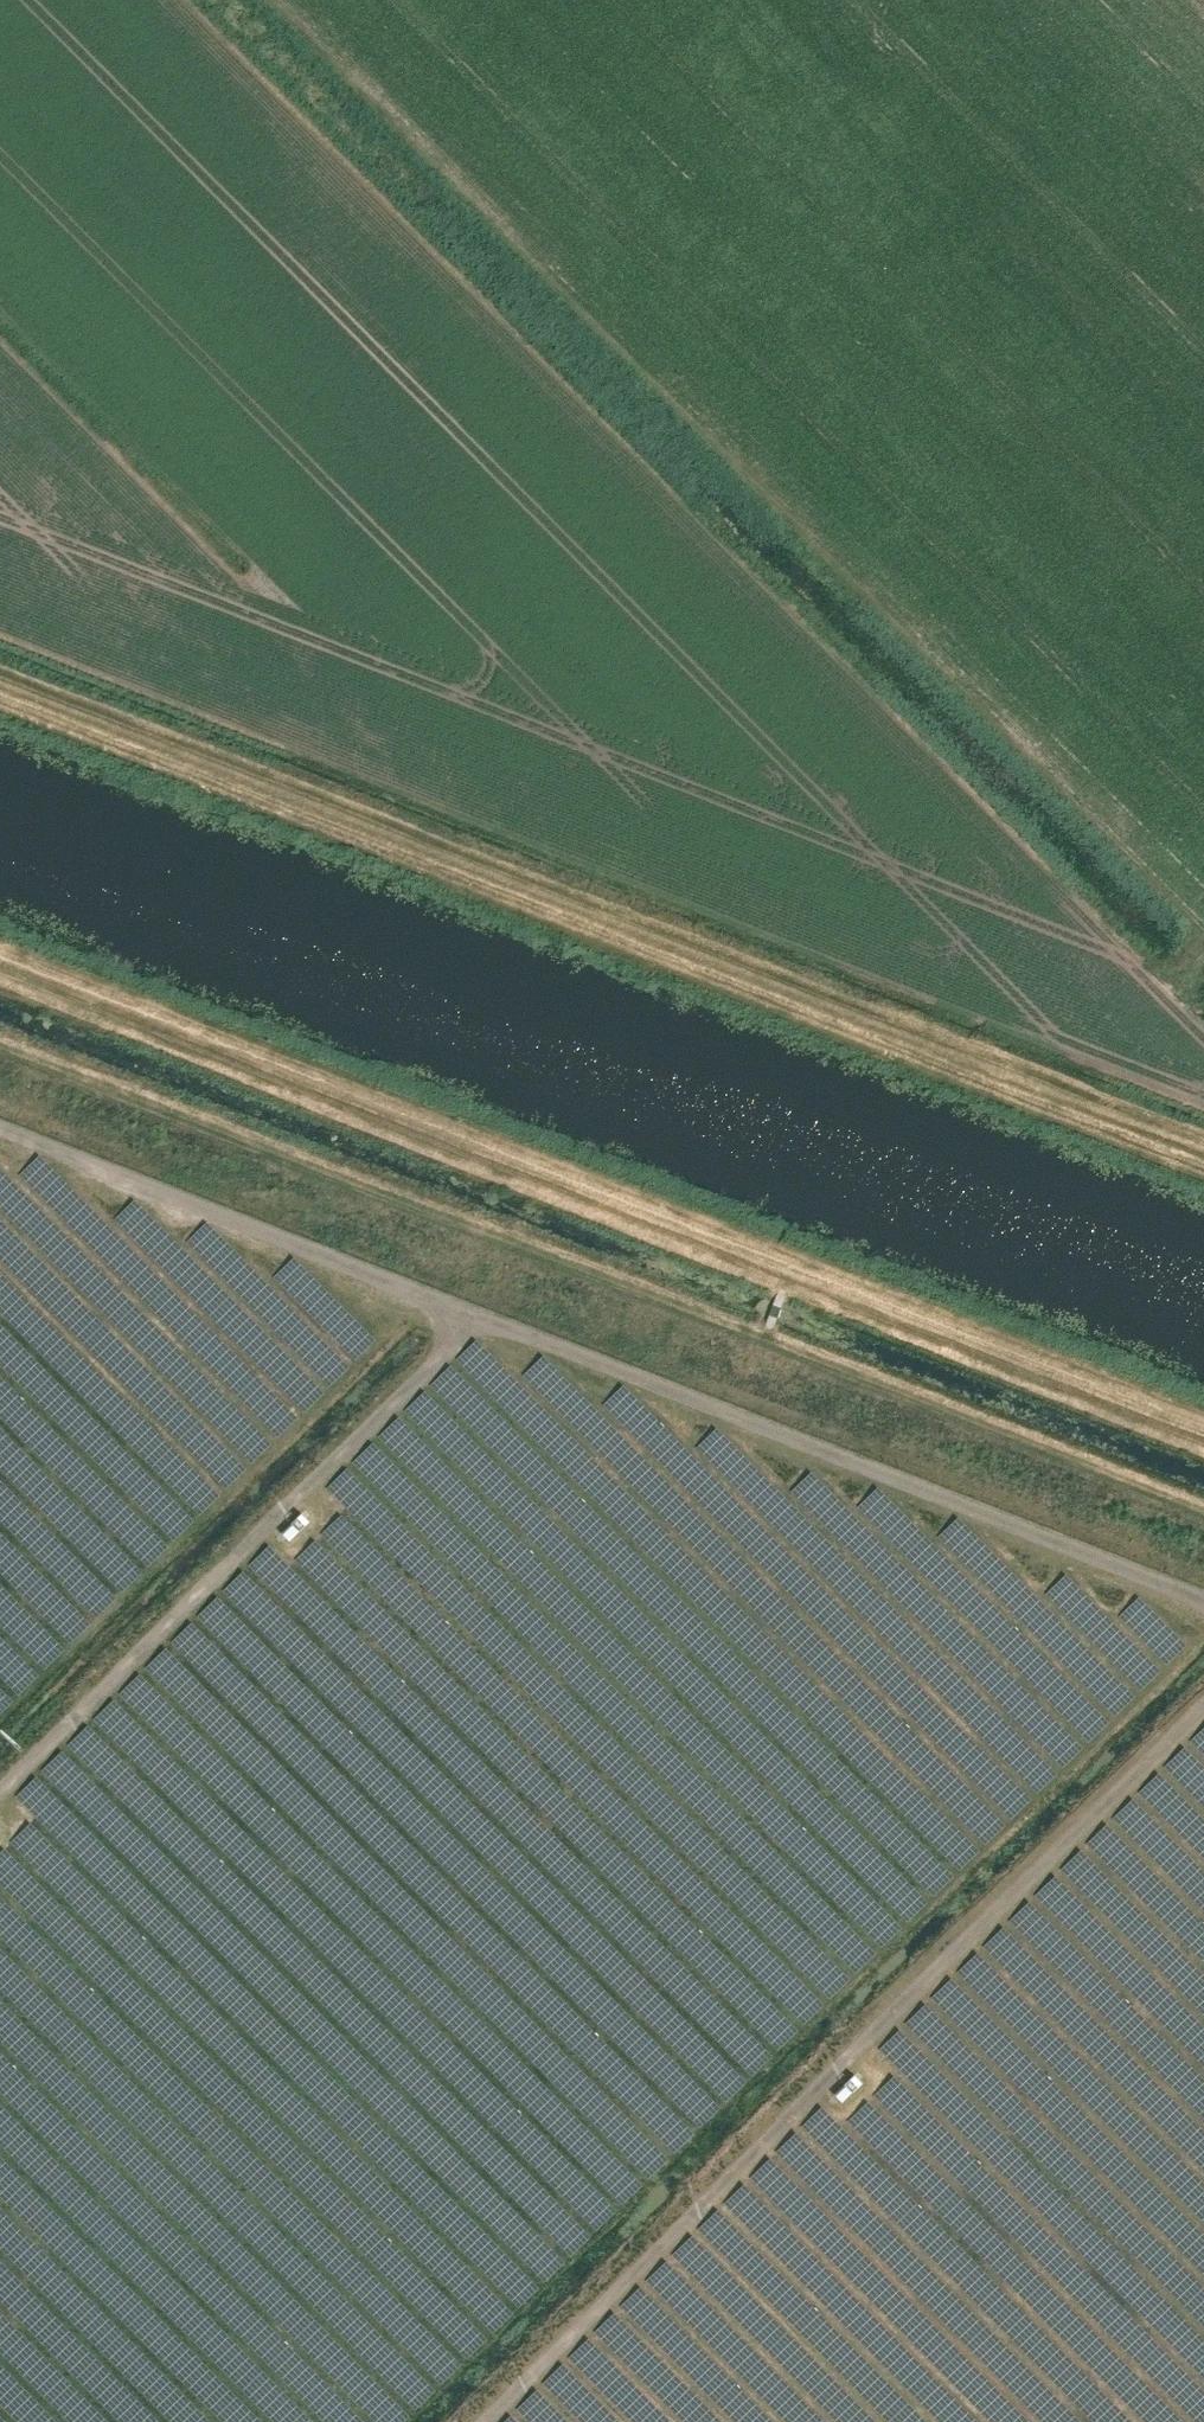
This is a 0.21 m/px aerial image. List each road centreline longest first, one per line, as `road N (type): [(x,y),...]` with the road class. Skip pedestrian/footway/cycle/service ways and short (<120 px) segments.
road 1 (track): [(0,1133),(1203,1603)]
road 2 (track): [(1203,1707),(482,2421)]
road 3 (track): [(0,1786),(472,1317)]

